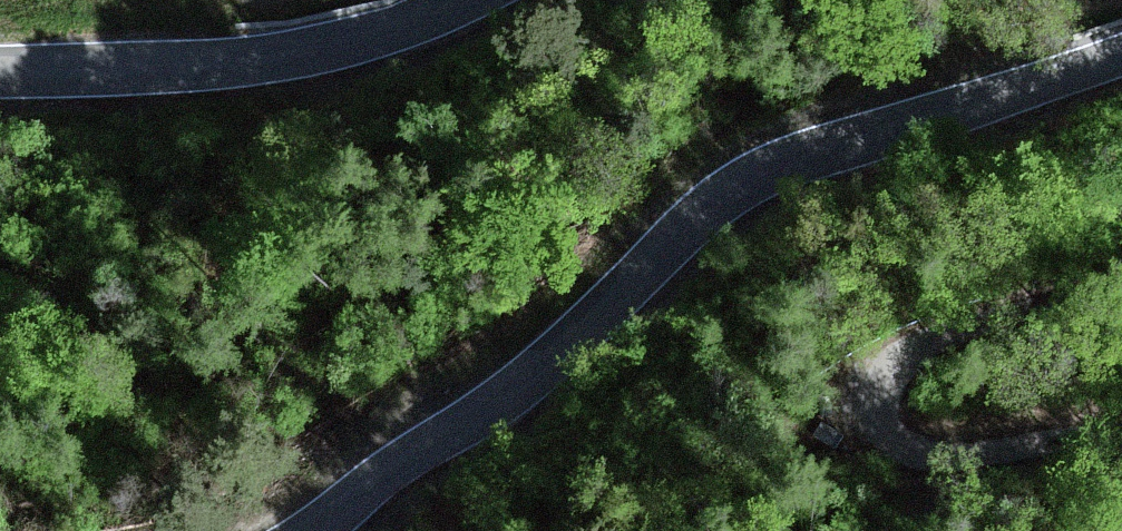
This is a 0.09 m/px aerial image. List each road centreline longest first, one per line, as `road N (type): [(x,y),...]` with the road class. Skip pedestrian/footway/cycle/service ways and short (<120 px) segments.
road 1 (unclassified): [(1121,57),(897,125),(742,185),(551,360),(389,469),(314,530)]
road 2 (track): [(1121,423),(888,428),(872,412),(871,382),(897,360),(1121,277)]
road 3 (unclassified): [(0,71),(297,53),(465,0)]

